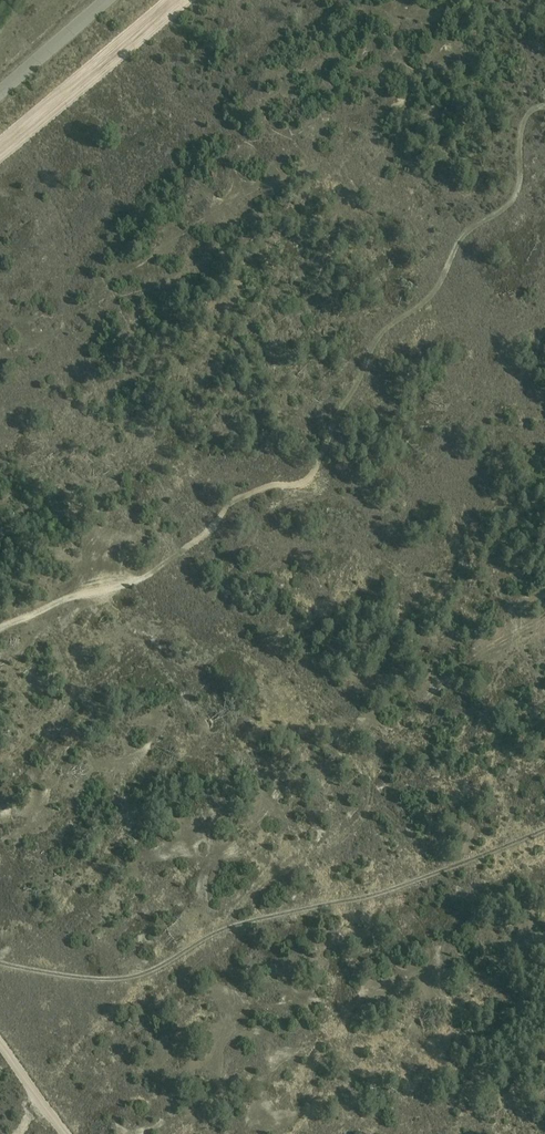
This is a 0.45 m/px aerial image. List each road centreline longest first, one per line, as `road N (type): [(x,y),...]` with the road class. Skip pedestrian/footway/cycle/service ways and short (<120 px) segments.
road 1 (track): [(170,0),(0,138)]

